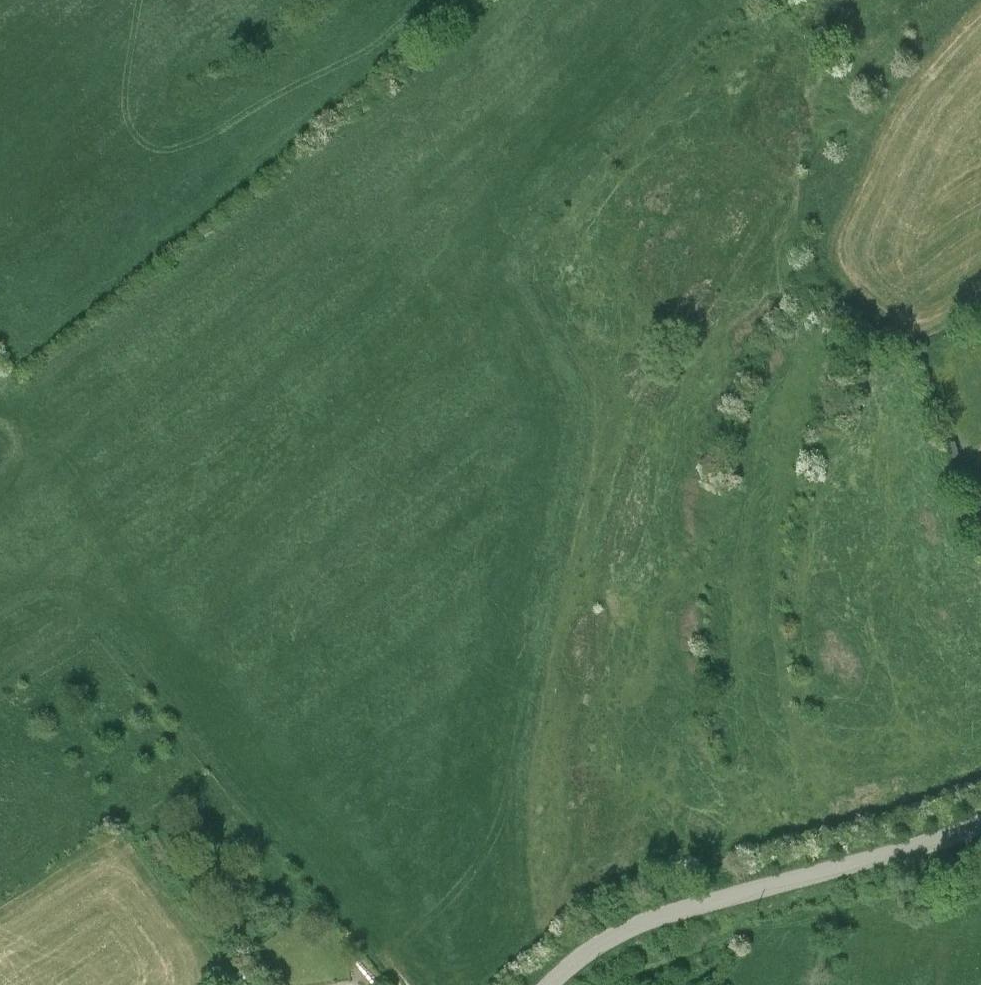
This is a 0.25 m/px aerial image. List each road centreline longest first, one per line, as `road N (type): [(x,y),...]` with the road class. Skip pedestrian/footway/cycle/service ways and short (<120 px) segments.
road 1 (residential): [(551,984),(639,928),(980,827)]

